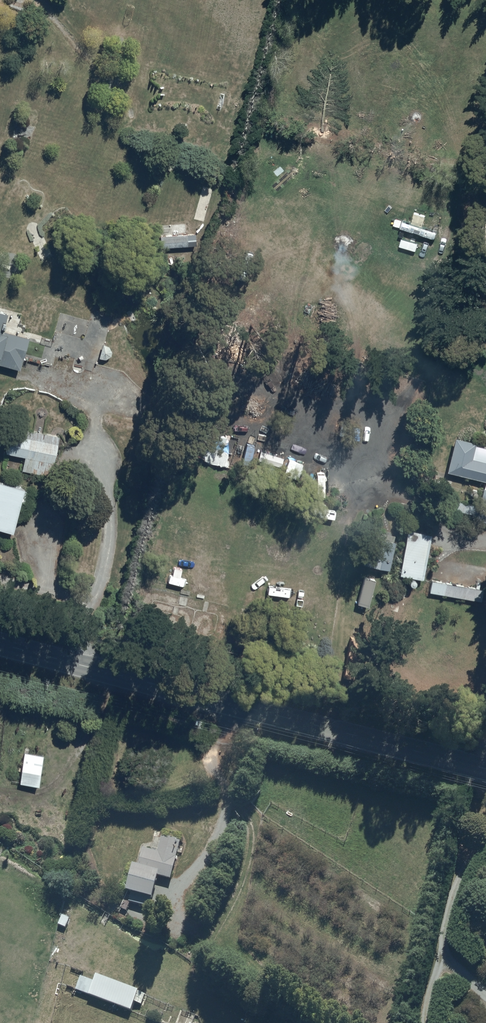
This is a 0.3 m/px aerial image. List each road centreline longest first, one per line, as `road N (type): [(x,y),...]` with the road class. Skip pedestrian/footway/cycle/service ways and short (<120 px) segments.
road 1 (secondary): [(485,767),(0,642)]

